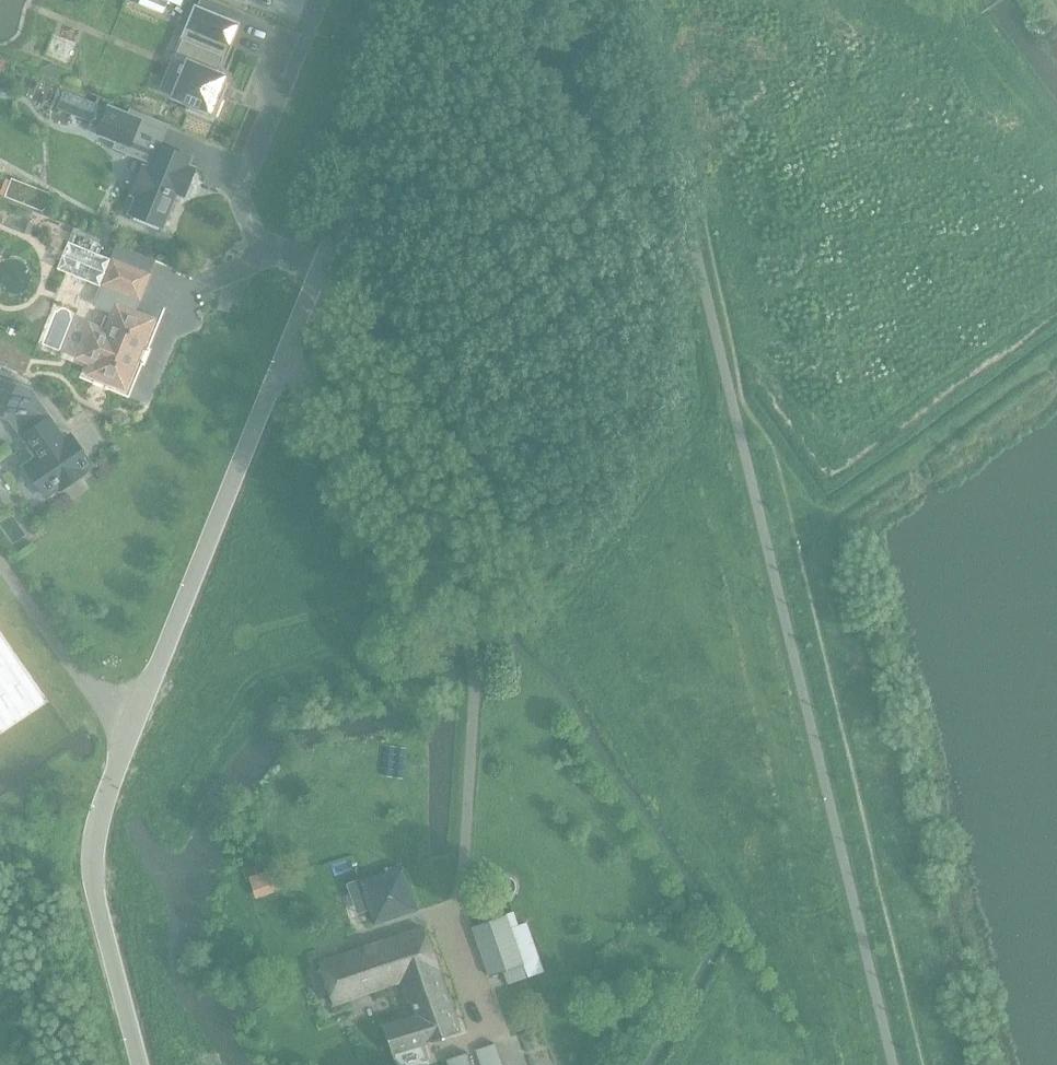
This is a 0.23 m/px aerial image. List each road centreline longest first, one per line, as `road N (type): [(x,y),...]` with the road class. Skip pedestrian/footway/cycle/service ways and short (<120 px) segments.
road 1 (unclassified): [(142,1064),(95,881),(96,829),(291,342)]
road 2 (unclassified): [(464,868),(467,630),(291,342)]
road 3 (unclassified): [(291,342),(425,0)]

